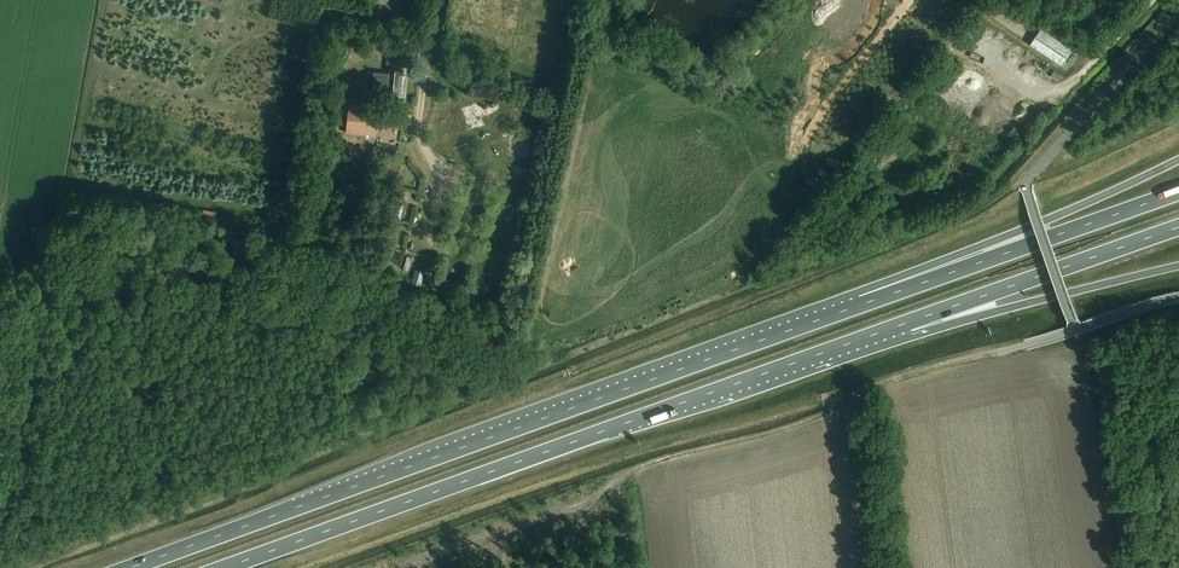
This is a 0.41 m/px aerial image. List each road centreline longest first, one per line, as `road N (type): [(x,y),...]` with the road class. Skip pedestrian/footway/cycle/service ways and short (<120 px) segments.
road 1 (trunk): [(863,305),(131,567)]
road 2 (trunk): [(225,567),(907,323)]
road 3 (trunk): [(1178,161),(863,305)]
road 4 (trunk): [(1178,193),(863,305)]
road 5 (trunk): [(907,323),(1178,227)]
road 6 (trunk): [(907,323),(998,312),(1178,265)]
road 7 (track): [(910,0),(818,121)]

